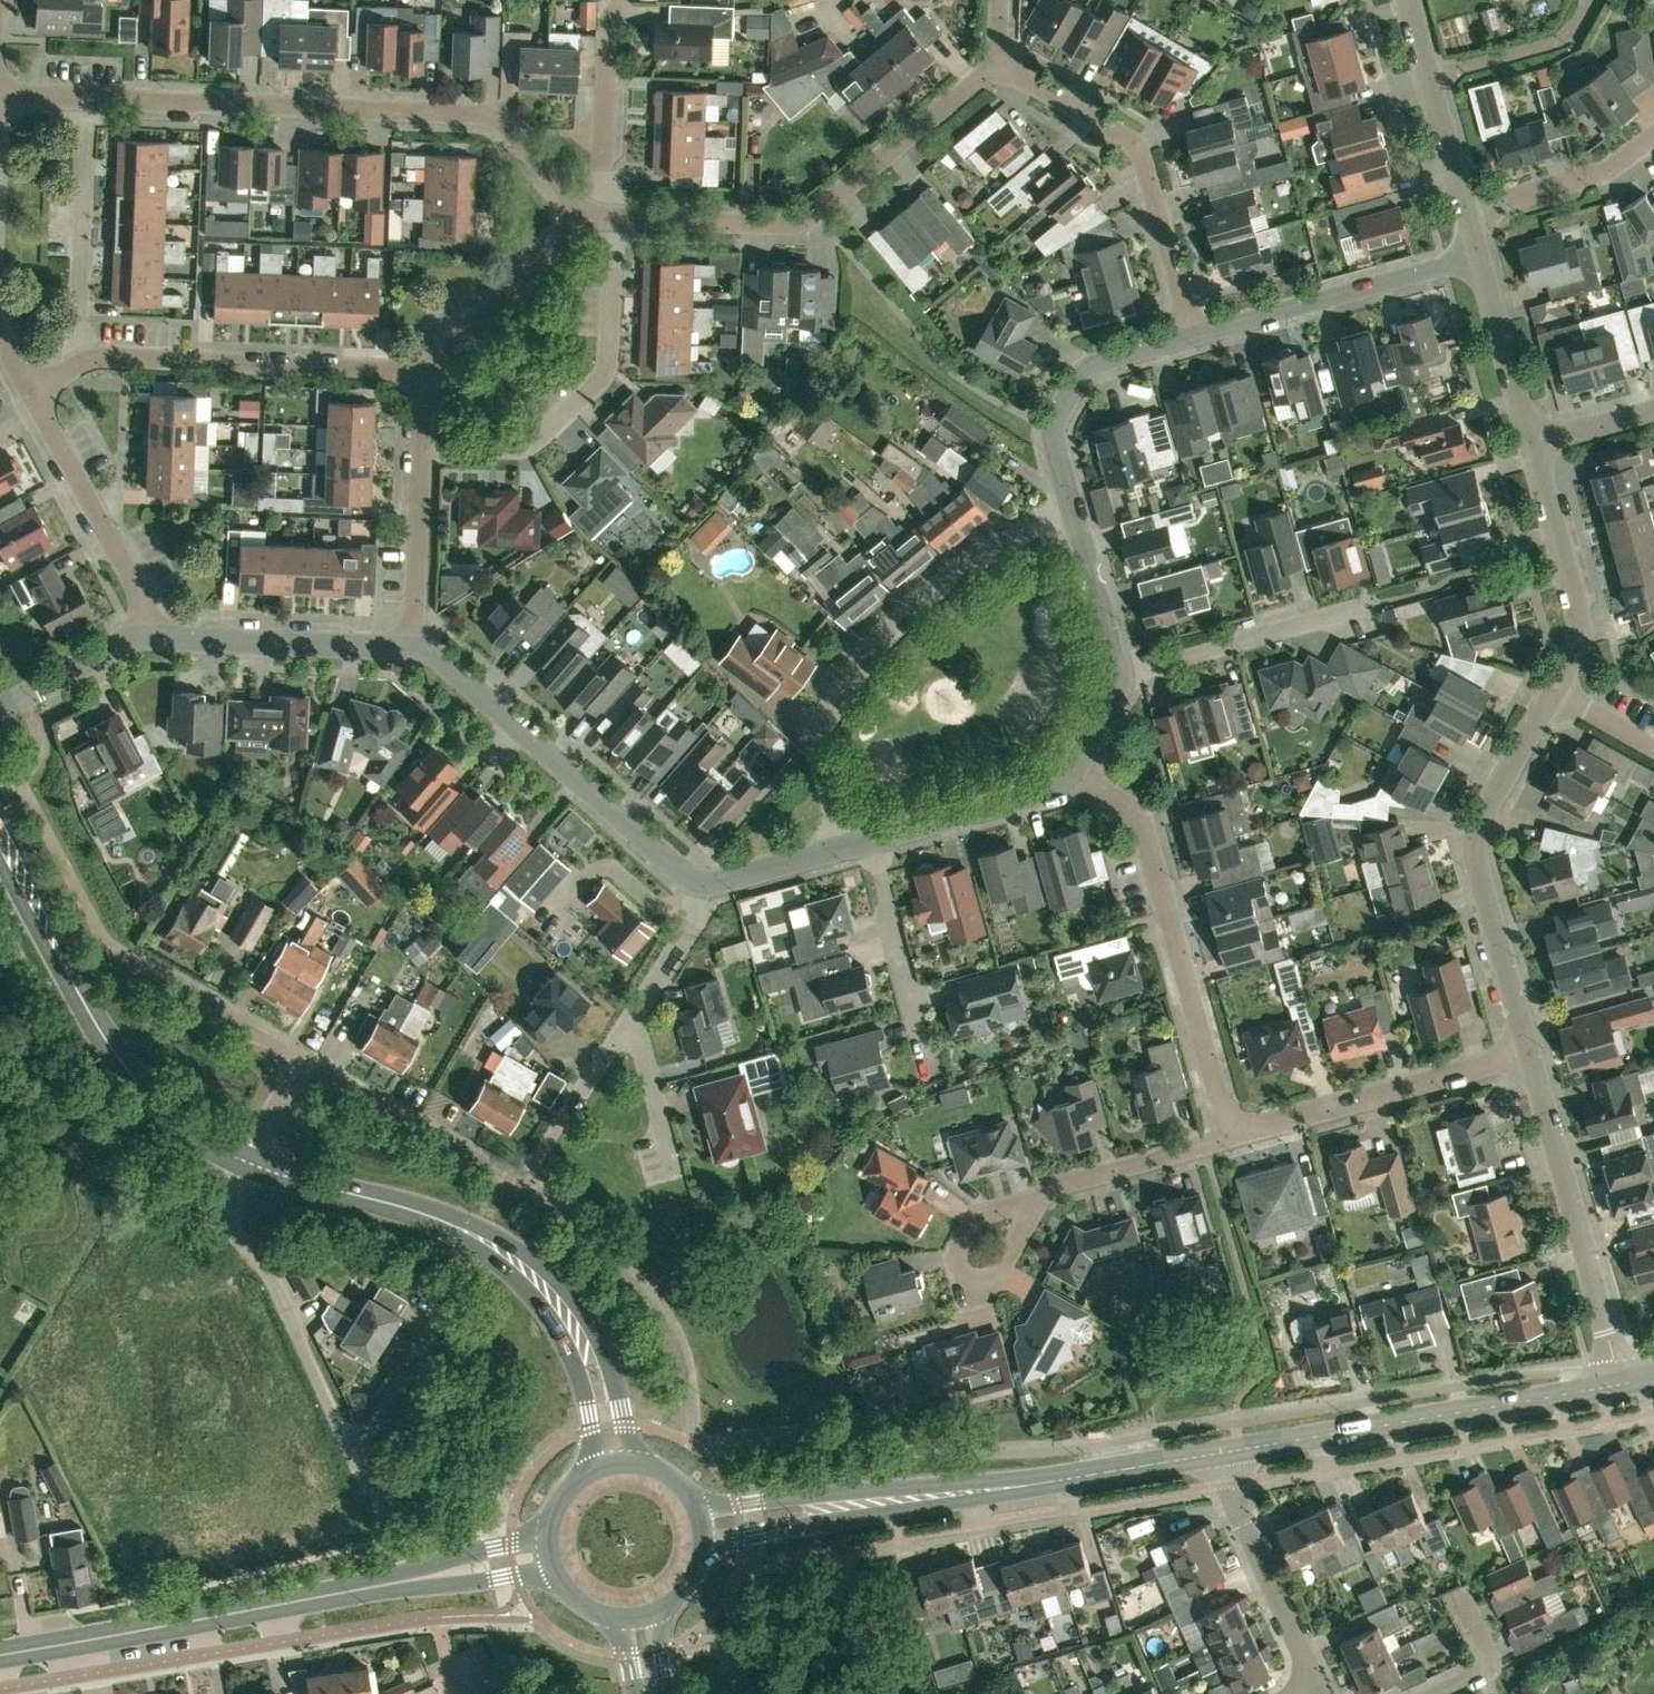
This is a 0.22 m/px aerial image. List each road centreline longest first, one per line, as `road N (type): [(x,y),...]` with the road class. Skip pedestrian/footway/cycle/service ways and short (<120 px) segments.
road 1 (residential): [(585,218),(504,125),(476,113),(84,97)]
road 2 (residential): [(842,851),(817,750),(832,708),(885,635),(956,570),(1071,505)]
road 3 (residential): [(614,222),(795,225),(1001,61)]
road 4 (secondary): [(0,1649),(433,1575)]
road 5 (residential): [(1230,1142),(1144,836),(1105,797),(1065,783)]
road 6 (secondary): [(243,1163),(185,1131),(141,1086),(0,845)]
road 7 (residential): [(427,1333),(377,1421),(347,1453),(294,1331),(226,1220)]
road 8 (residential): [(1525,1056),(1468,839),(1555,687)]
road 9 (tertiary): [(1229,1454),(1617,1387)]
road 10 (residential): [(226,1220),(174,1210),(118,1141),(0,923)]
road 11 (secondary): [(575,1330),(533,1279),(456,1226),(243,1163)]
road 12 (residential): [(418,650),(688,881),(709,888)]
road 13 (residential): [(423,449),(519,450),(599,382),(614,222)]
road 14 (tertiary): [(872,1504),(1229,1454)]
road 15 (residential): [(1193,339),(1132,147),(1001,61)]
road 16 (residential): [(418,374),(107,360),(75,365)]
road 17 (residential): [(1617,1387),(1525,1056)]
road 18 (residential): [(1230,1142),(1525,1056)]
road 19 (residential): [(1193,339),(1480,255)]
road 20 (residential): [(157,638),(29,396)]
road 21 (residential): [(75,365),(84,97)]
road 22 (residential): [(565,1113),(709,888)]
road 23 (residential): [(157,638),(418,650)]
road 24 (residential): [(1555,687),(1577,644),(1578,613),(1532,443)]
road 25 (residential): [(1071,505),(1055,428),(1075,385),(1095,368),(1193,339)]
road 26 (residential): [(1043,1196),(979,1295),(957,1278),(973,1223),(1020,1202)]
road 27 (residential): [(1315,1685),(1243,1524),(1229,1454)]
road 28 (residential): [(1121,673),(1360,609)]
road 29 (residential): [(501,1176),(302,1061)]
road 30 (residential): [(418,374),(585,218)]
road 31 (residential): [(585,218),(603,181),(605,43),(623,0)]
road 32 (residential): [(924,1044),(871,843)]
road 33 (residential): [(1467,210),(1605,170),(1653,135)]
road 34 (residential): [(871,843),(1065,783)]
road 35 (residential): [(418,650),(423,449)]
road 36 (residential): [(302,1061),(132,960)]
road 37 (residential): [(1532,443),(1480,255)]
road 38 (residential): [(1043,1196),(1230,1142)]
road 39 (residential): [(1587,0),(1581,23),(1554,43),(1430,80)]
road 40 (tertiary): [(872,1504),(794,1495),(697,1510)]
road 41 (residential): [(0,712),(125,641),(157,638)]
road 42 (residential): [(1121,673),(1071,505)]
road 43 (tertiary): [(703,1549),(872,1504)]
road 44 (secondary): [(636,1464),(607,1363),(575,1330)]
road 45 (secondary): [(575,1330),(598,1469)]
road 46 (residential): [(709,888),(842,851)]
road 47 (residential): [(1467,210),(1430,80)]
road 48 (residential): [(1653,408),(1532,443)]
road 49 (residential): [(1443,1693),(1484,1668),(1459,1595)]
road 50 (residential): [(1065,783),(1121,673)]
road 51 (secondary): [(548,1534),(433,1575)]
road 52 (secondary): [(433,1575),(477,1581),(553,1571)]

